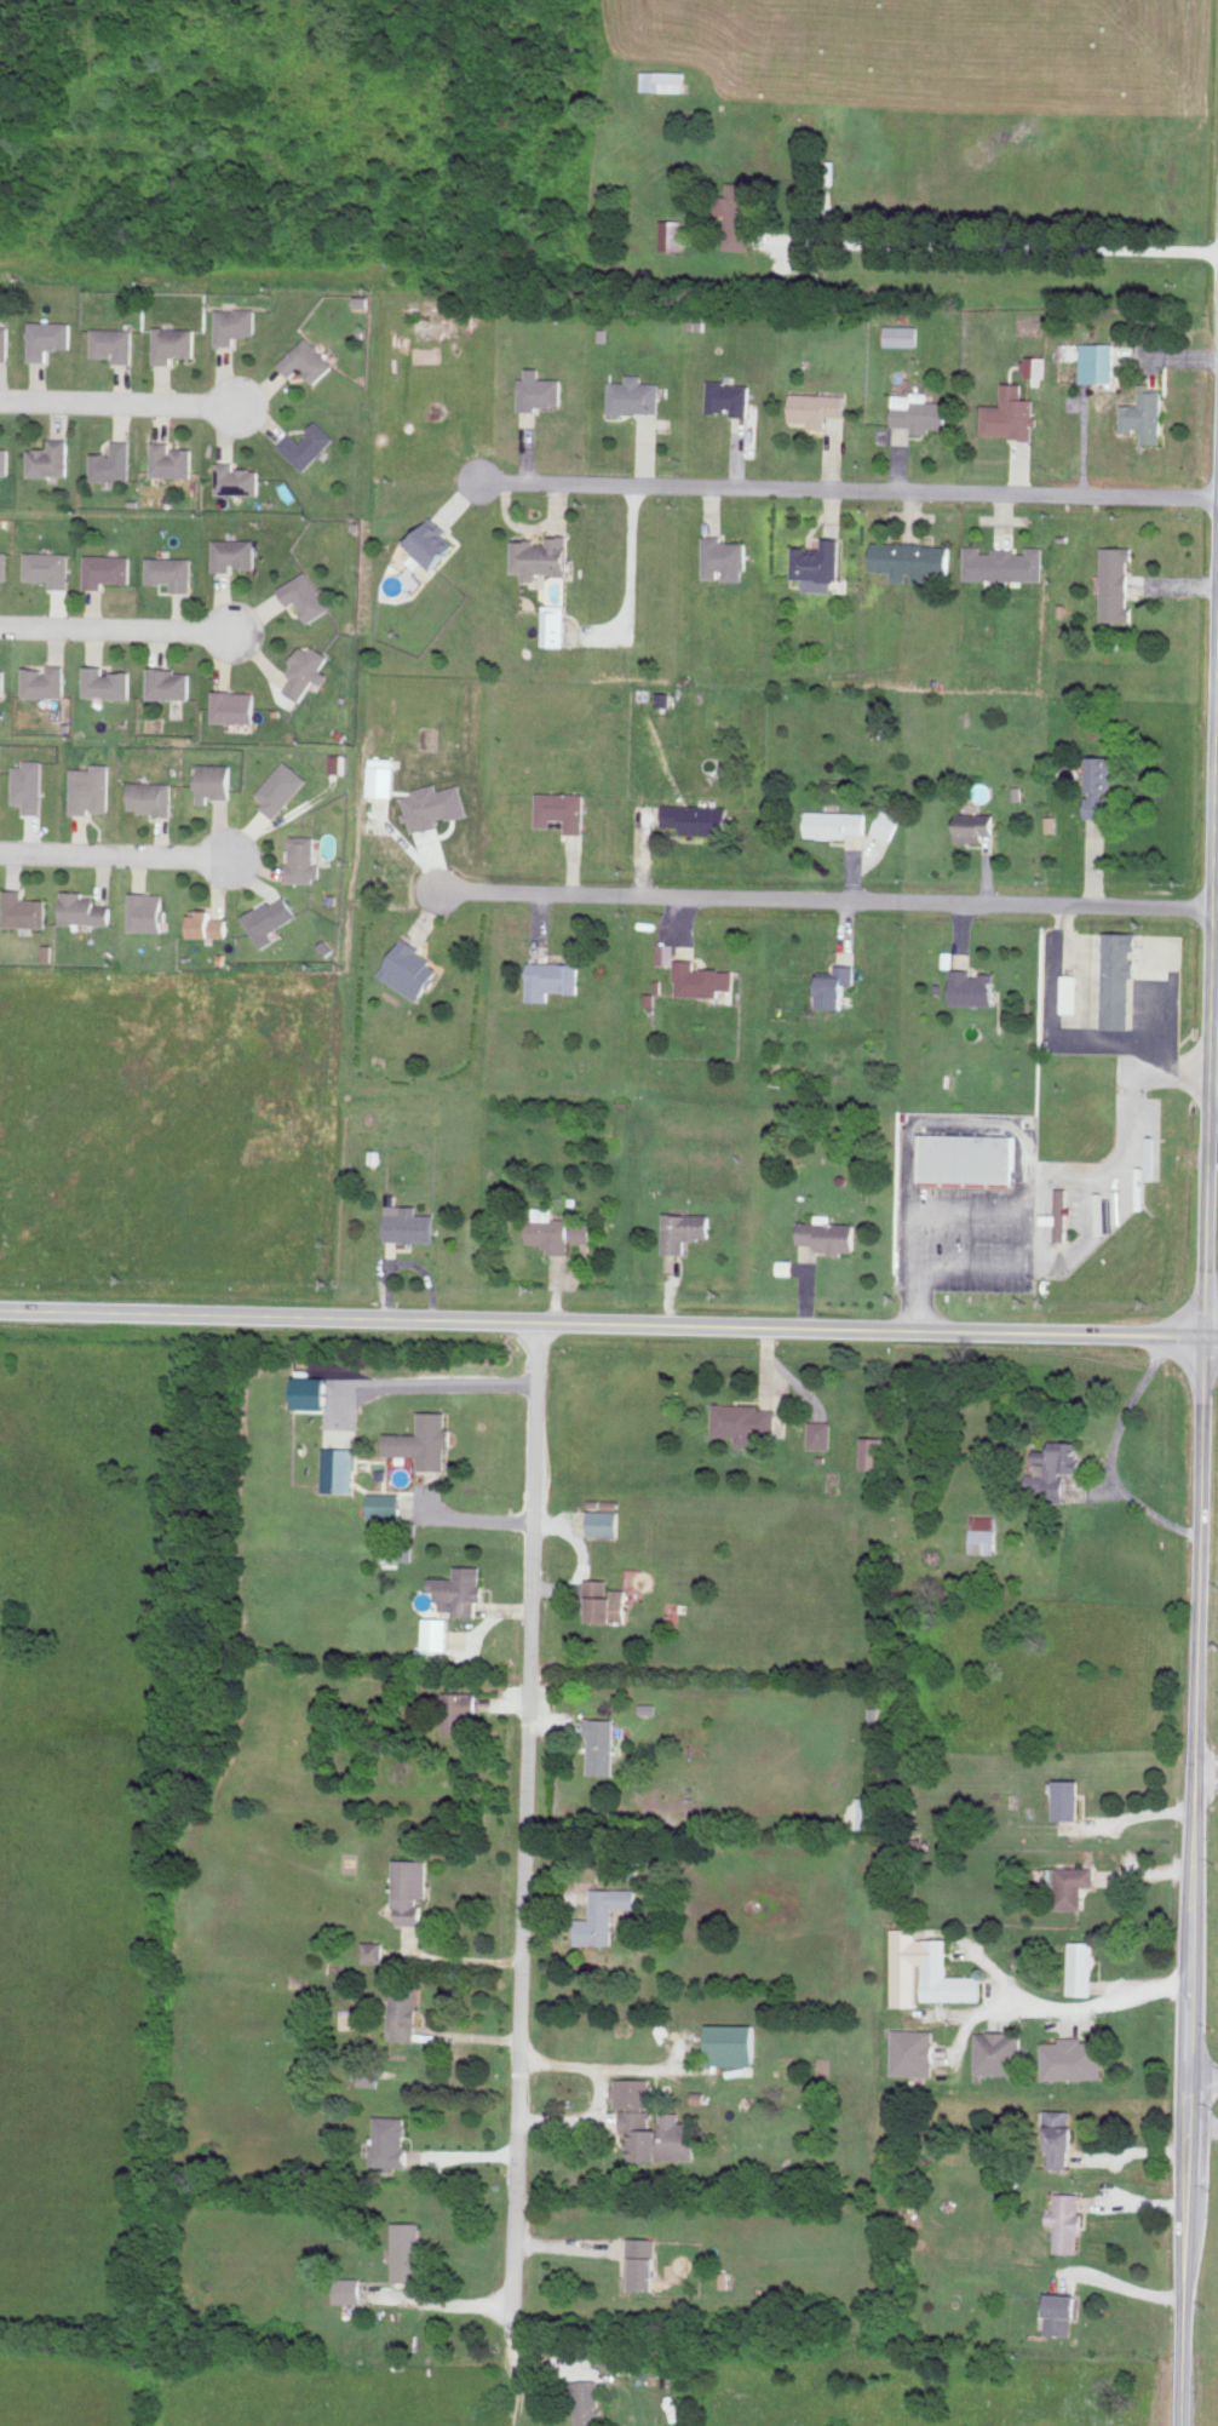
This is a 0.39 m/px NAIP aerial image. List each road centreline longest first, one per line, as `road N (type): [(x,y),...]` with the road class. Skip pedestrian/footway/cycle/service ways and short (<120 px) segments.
road 1 (tertiary): [(1181,2425),(1217,702)]
road 2 (secondary): [(1205,1335),(74,1314)]
road 3 (residential): [(539,1324),(507,2425)]
road 4 (residential): [(1213,910),(438,894)]
road 5 (residential): [(1217,494),(478,478)]
road 6 (residential): [(1189,1985),(1113,2003),(983,2013),(961,2025),(944,2071)]
road 7 (residential): [(0,401),(235,405)]
road 8 (residential): [(0,627),(230,632)]
road 9 (residential): [(225,858),(0,852)]
road 10 (residential): [(517,2065),(713,2072)]
road 11 (residential): [(510,2309),(364,2299)]

